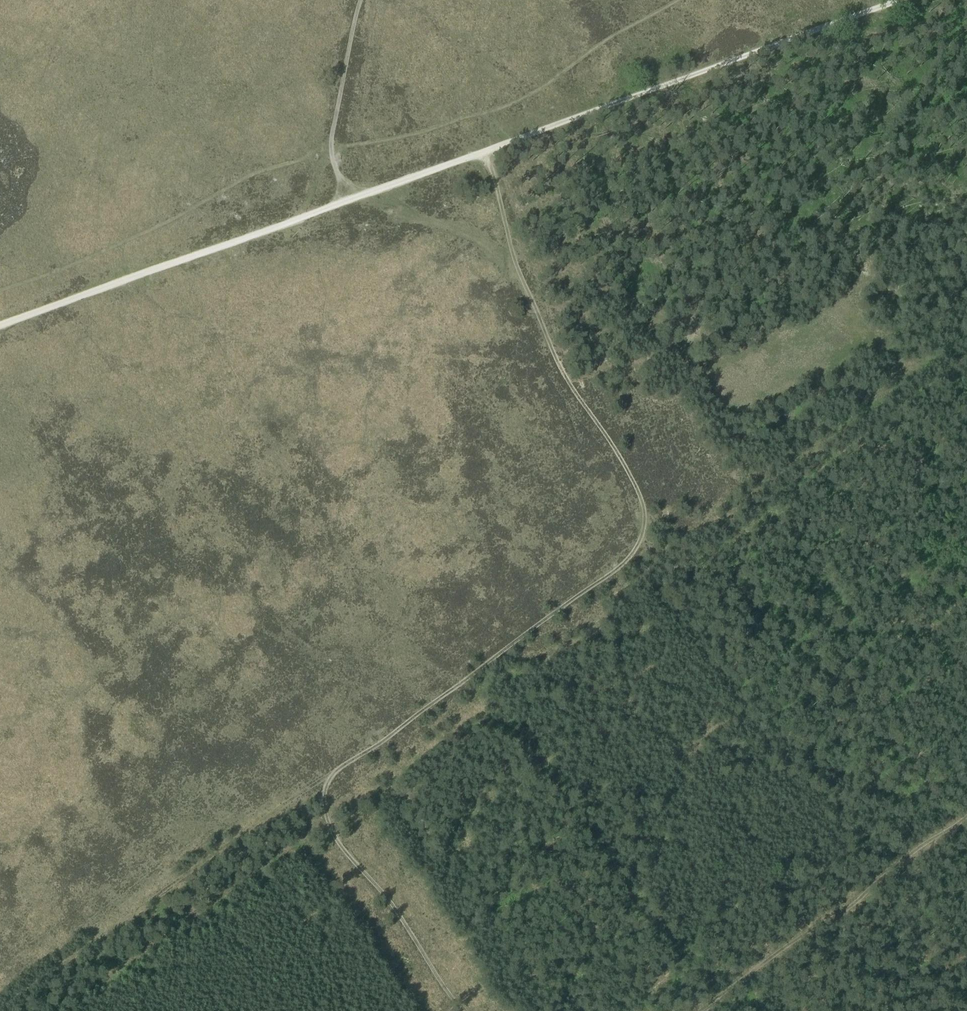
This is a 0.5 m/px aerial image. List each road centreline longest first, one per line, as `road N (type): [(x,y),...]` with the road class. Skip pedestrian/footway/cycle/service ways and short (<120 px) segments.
road 1 (track): [(485,151),(517,268),(561,370),(640,497),(642,538),(610,574),(379,745),(0,1009)]
road 2 (track): [(901,0),(359,196)]
road 3 (track): [(359,196),(0,326)]
road 4 (track): [(699,1010),(966,816)]
road 5 (track): [(460,1010),(329,826),(323,802),(332,774)]
road 6 (track): [(359,0),(330,145),(336,170),(359,196)]
road 7 (track): [(568,382),(672,352),(688,353),(707,374)]

